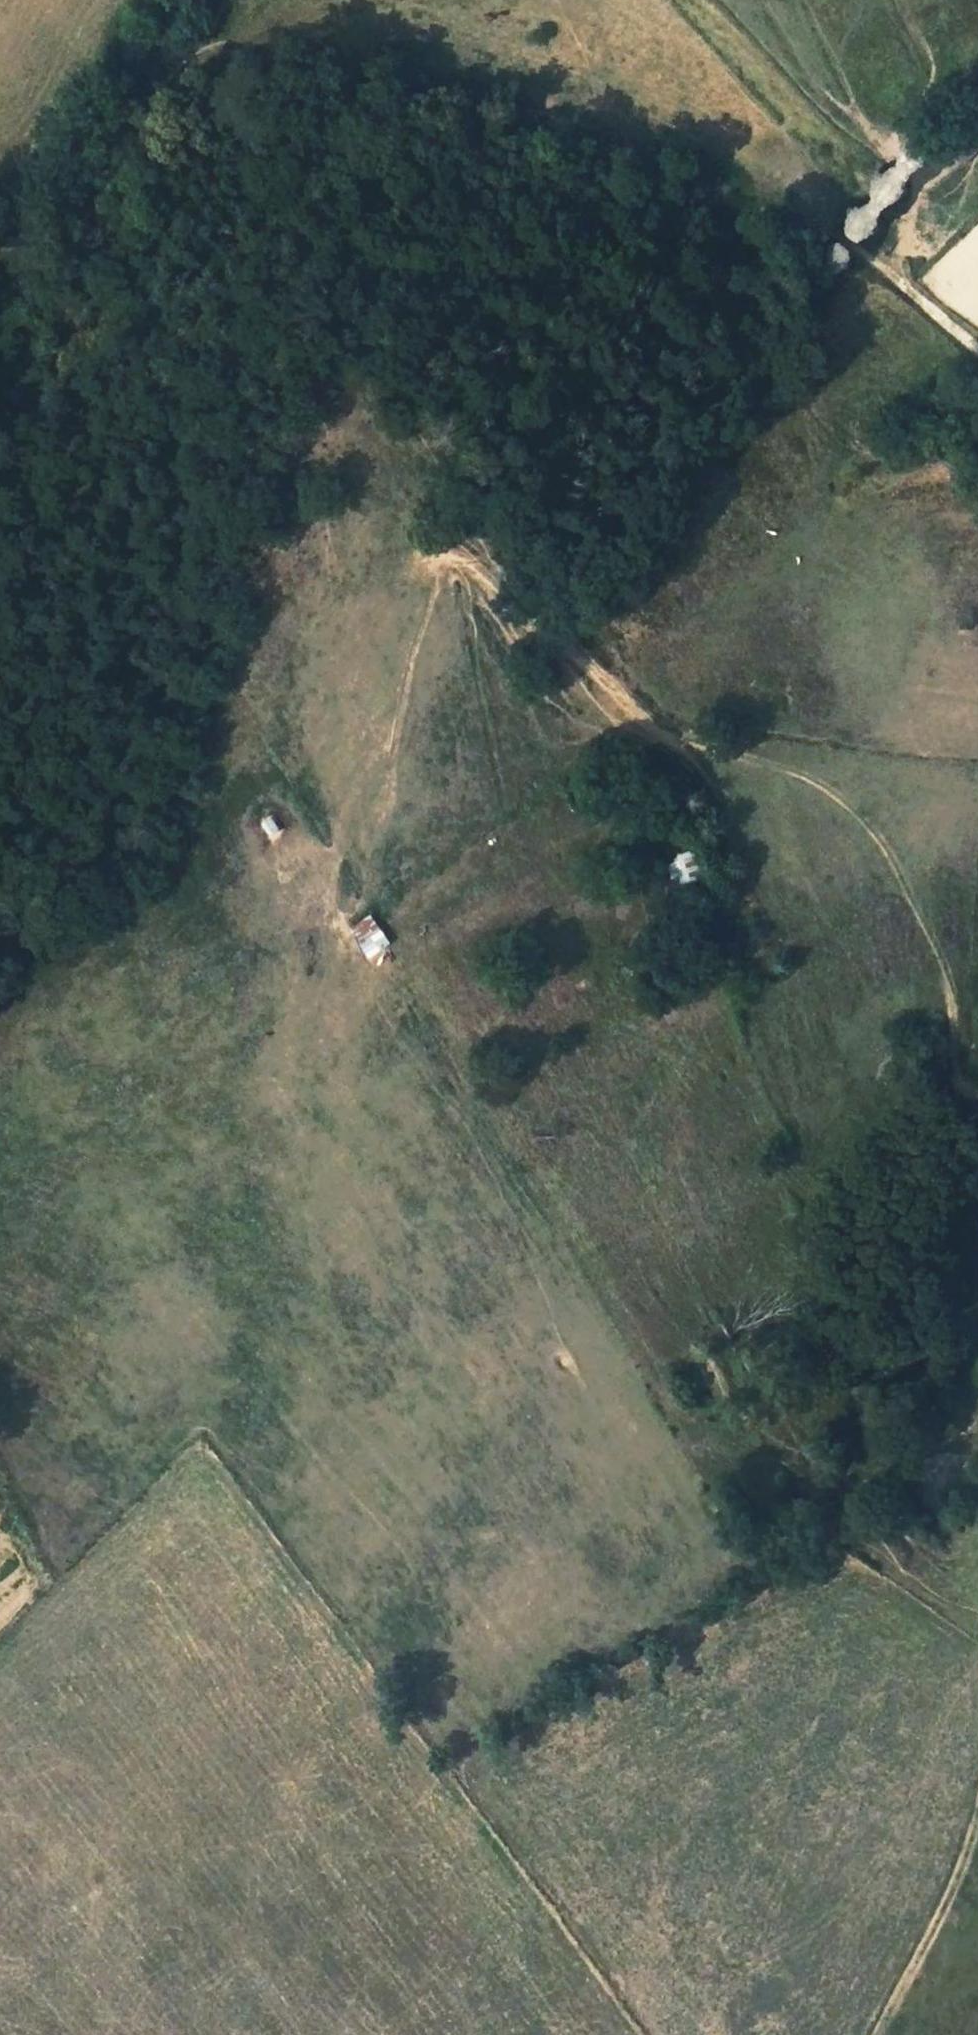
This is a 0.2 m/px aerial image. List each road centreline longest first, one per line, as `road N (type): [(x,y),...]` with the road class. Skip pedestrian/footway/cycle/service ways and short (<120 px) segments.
road 1 (track): [(873,2034),(904,1988),(977,1811)]
road 2 (track): [(977,336),(875,264)]

